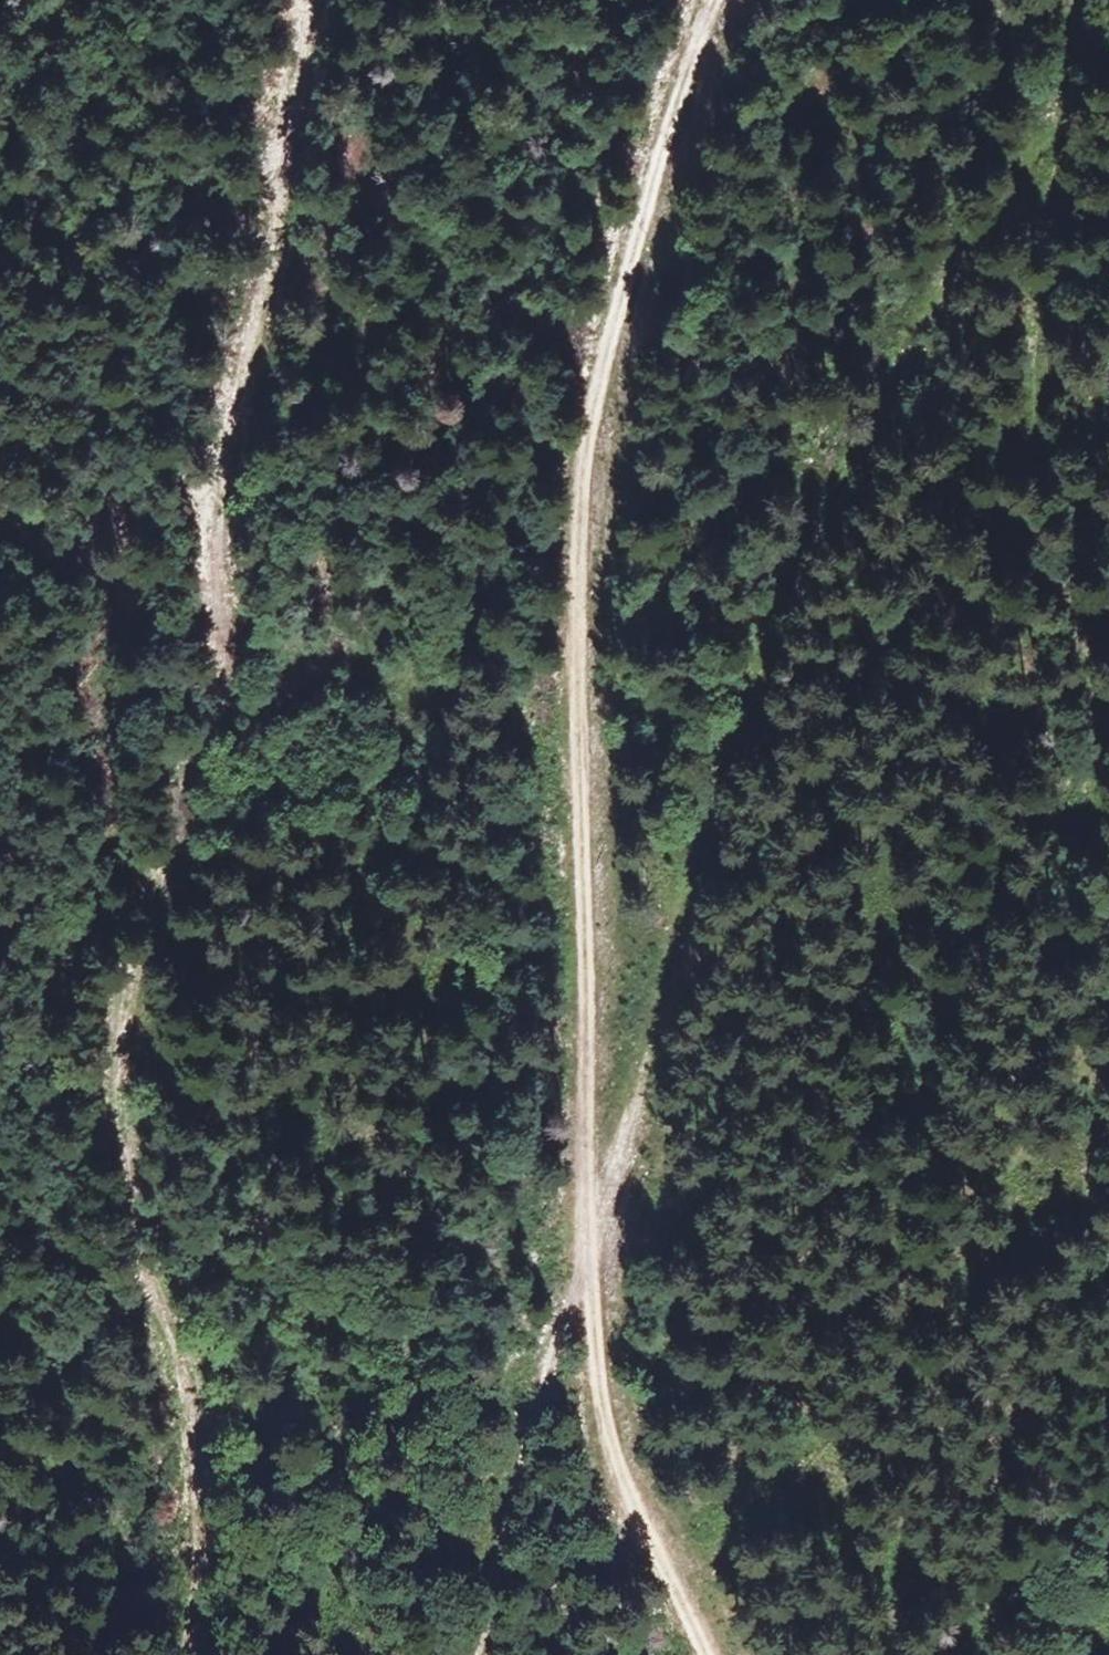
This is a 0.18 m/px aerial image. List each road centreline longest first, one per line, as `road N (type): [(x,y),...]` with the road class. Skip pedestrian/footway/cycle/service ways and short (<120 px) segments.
road 1 (track): [(711,0),(640,222),(579,567),(585,1104),(607,1428),(633,1509),(706,1654)]

